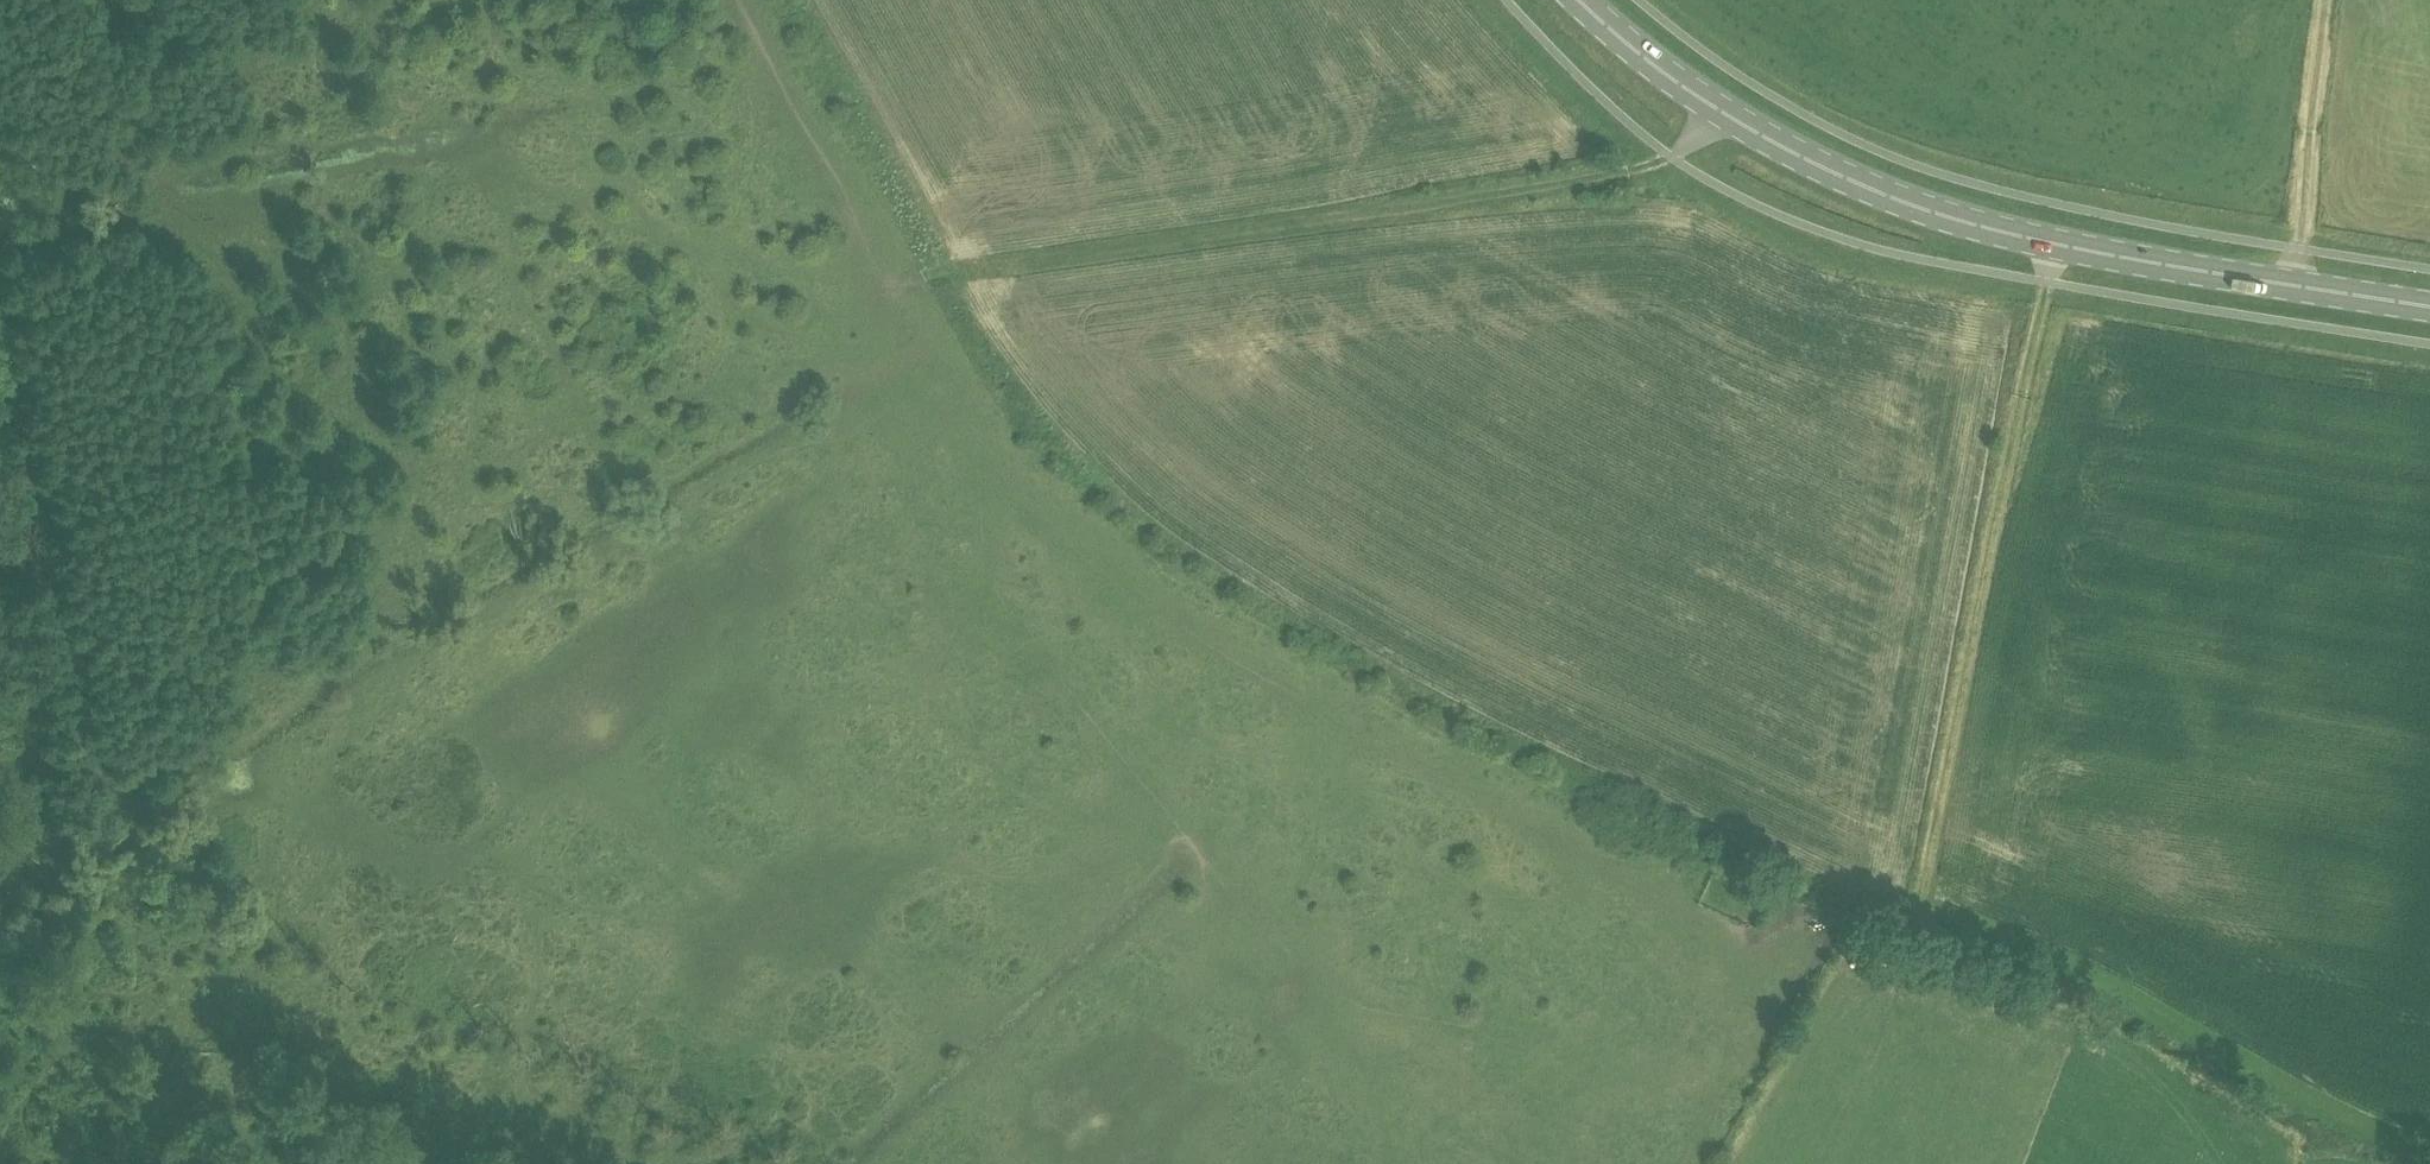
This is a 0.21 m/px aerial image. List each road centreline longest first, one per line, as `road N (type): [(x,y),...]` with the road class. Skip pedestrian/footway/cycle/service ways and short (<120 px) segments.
road 1 (primary): [(2429,309),(2053,241),(1872,186),(1649,61),(1581,0)]
road 2 (track): [(1928,903),(2053,241)]
road 3 (track): [(2291,288),(2325,0)]

